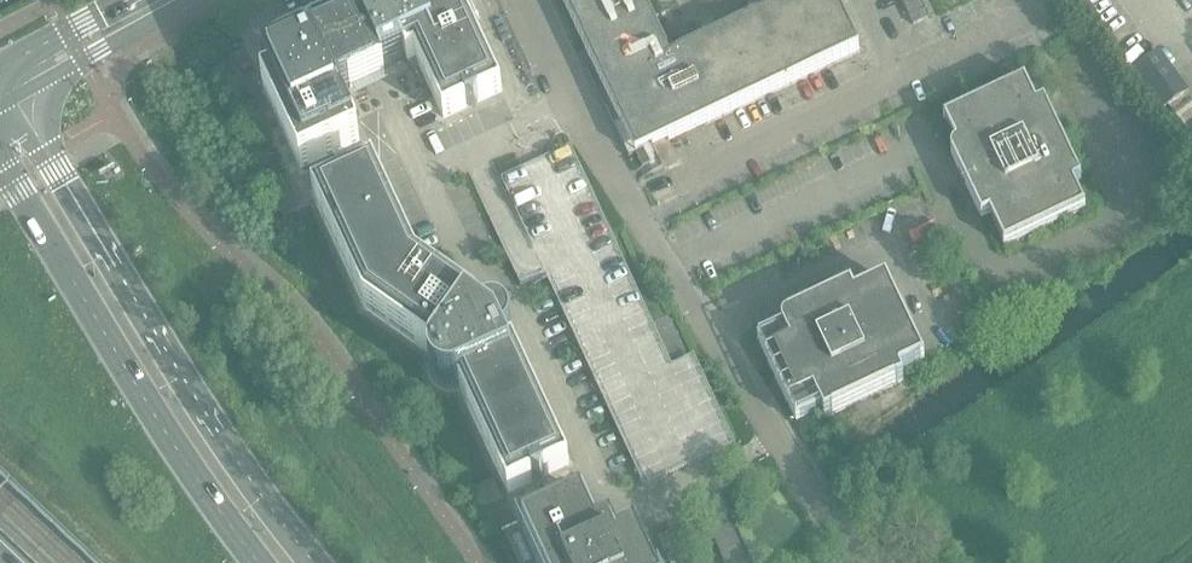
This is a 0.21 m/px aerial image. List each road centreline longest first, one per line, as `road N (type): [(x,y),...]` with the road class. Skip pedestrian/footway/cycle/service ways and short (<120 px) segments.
road 1 (unclassified): [(867,562),(703,331),(572,104),(524,0)]
road 2 (tertiary): [(309,562),(150,329),(13,98)]
road 3 (tertiary): [(0,160),(214,512),(254,562)]
road 4 (tertiary): [(13,98),(191,0)]
road 5 (tertiary): [(125,0),(0,65)]

